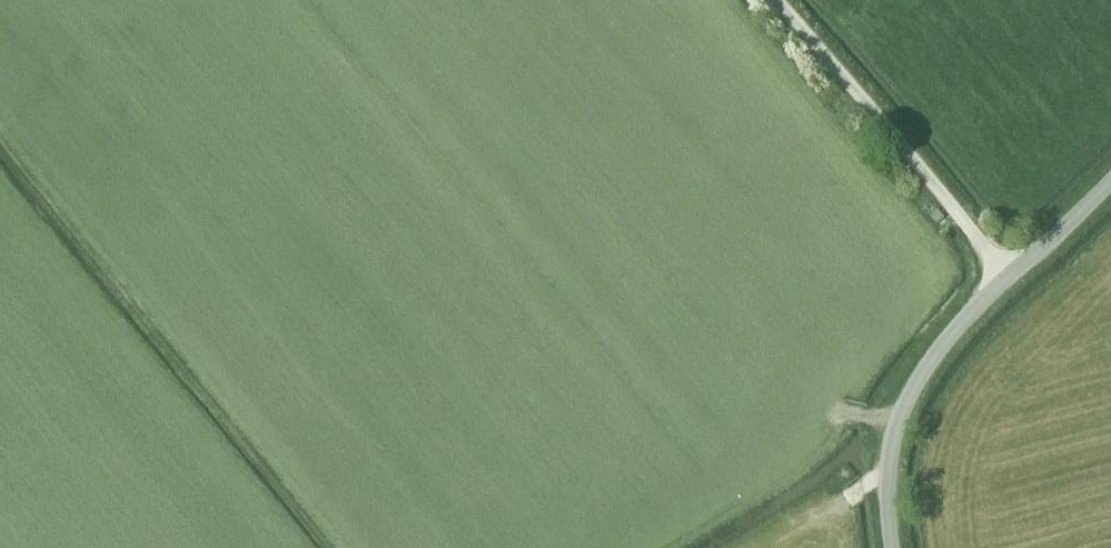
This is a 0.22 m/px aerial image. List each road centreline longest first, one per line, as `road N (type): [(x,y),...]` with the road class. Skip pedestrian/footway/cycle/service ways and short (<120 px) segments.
road 1 (unclassified): [(893,547),(889,457),(920,374),(1110,179)]

